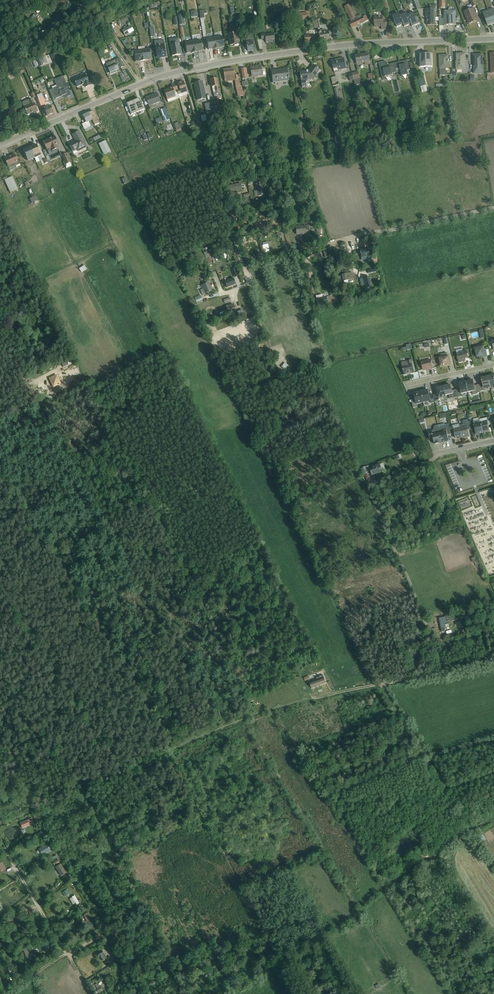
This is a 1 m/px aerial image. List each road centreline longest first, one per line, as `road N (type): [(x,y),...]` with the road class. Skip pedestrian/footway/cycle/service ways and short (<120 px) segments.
road 1 (unclassified): [(0,145),(179,71),(349,45),(493,39)]
road 2 (track): [(367,490),(440,666),(255,711)]
road 3 (track): [(183,71),(279,383),(317,366)]
road 4 (residential): [(493,208),(289,253),(273,201)]
road 5 (track): [(385,682),(448,787),(493,775)]
road 6 (track): [(0,473),(65,578)]

